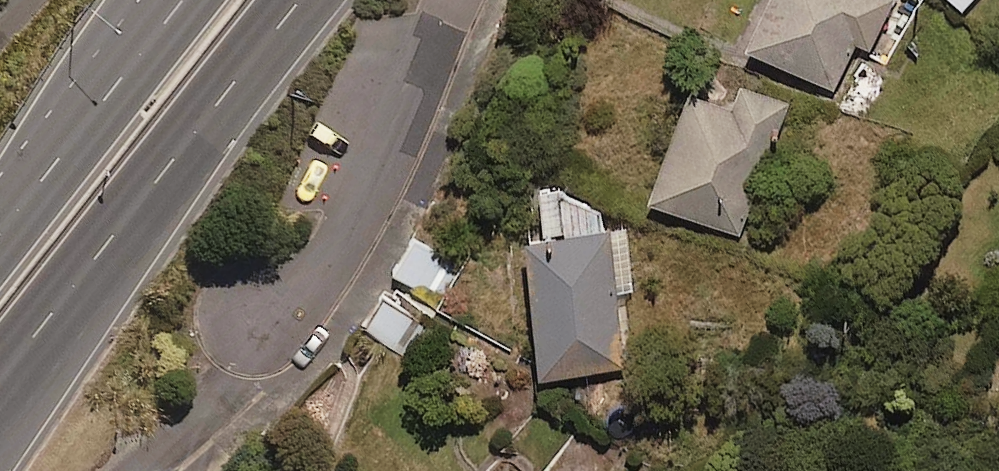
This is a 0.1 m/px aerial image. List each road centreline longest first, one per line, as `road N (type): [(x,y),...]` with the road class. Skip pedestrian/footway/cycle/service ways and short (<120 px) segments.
road 1 (motorway): [(299,0),(0,367)]
road 2 (residential): [(451,0),(355,220),(319,275),(251,311)]
road 3 (motorway): [(0,225),(182,0)]

